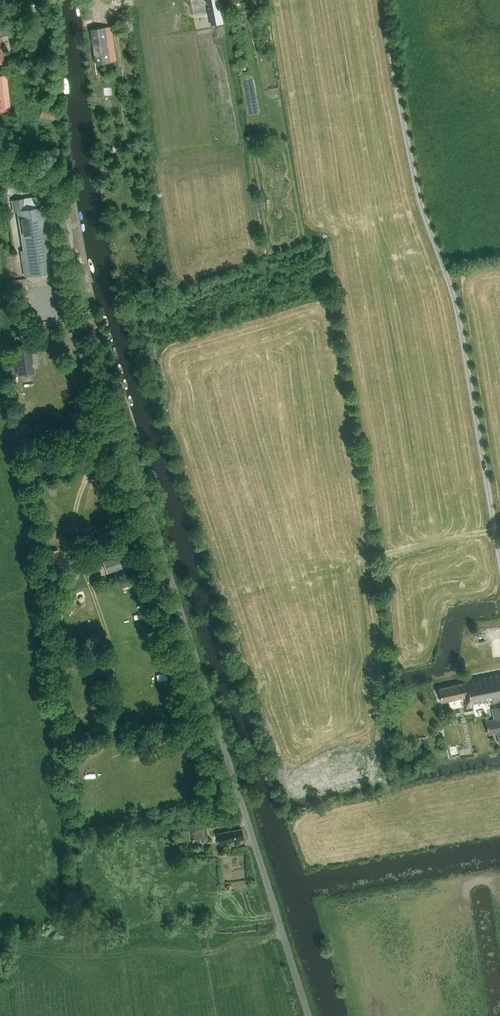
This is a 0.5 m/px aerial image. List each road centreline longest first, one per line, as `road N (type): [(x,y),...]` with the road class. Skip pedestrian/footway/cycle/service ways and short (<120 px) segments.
road 1 (unclassified): [(0,154),(48,171),(57,183),(74,270),(284,937)]

